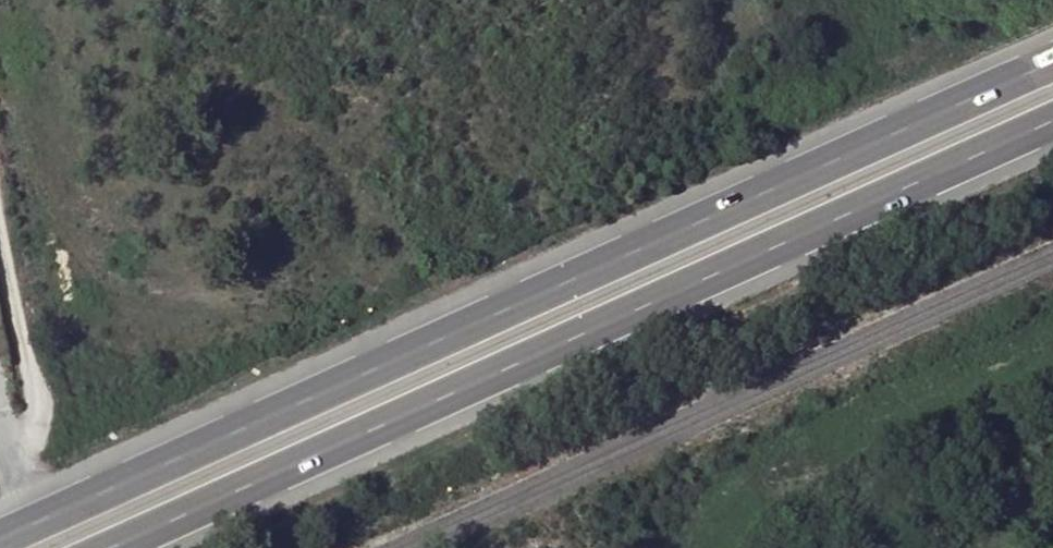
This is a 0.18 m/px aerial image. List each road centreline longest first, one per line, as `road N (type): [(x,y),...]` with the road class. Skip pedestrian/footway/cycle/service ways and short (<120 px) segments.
road 1 (trunk): [(1052,76),(10,547)]
road 2 (trunk): [(156,547),(1052,142)]
road 3 (track): [(63,525),(0,231)]

